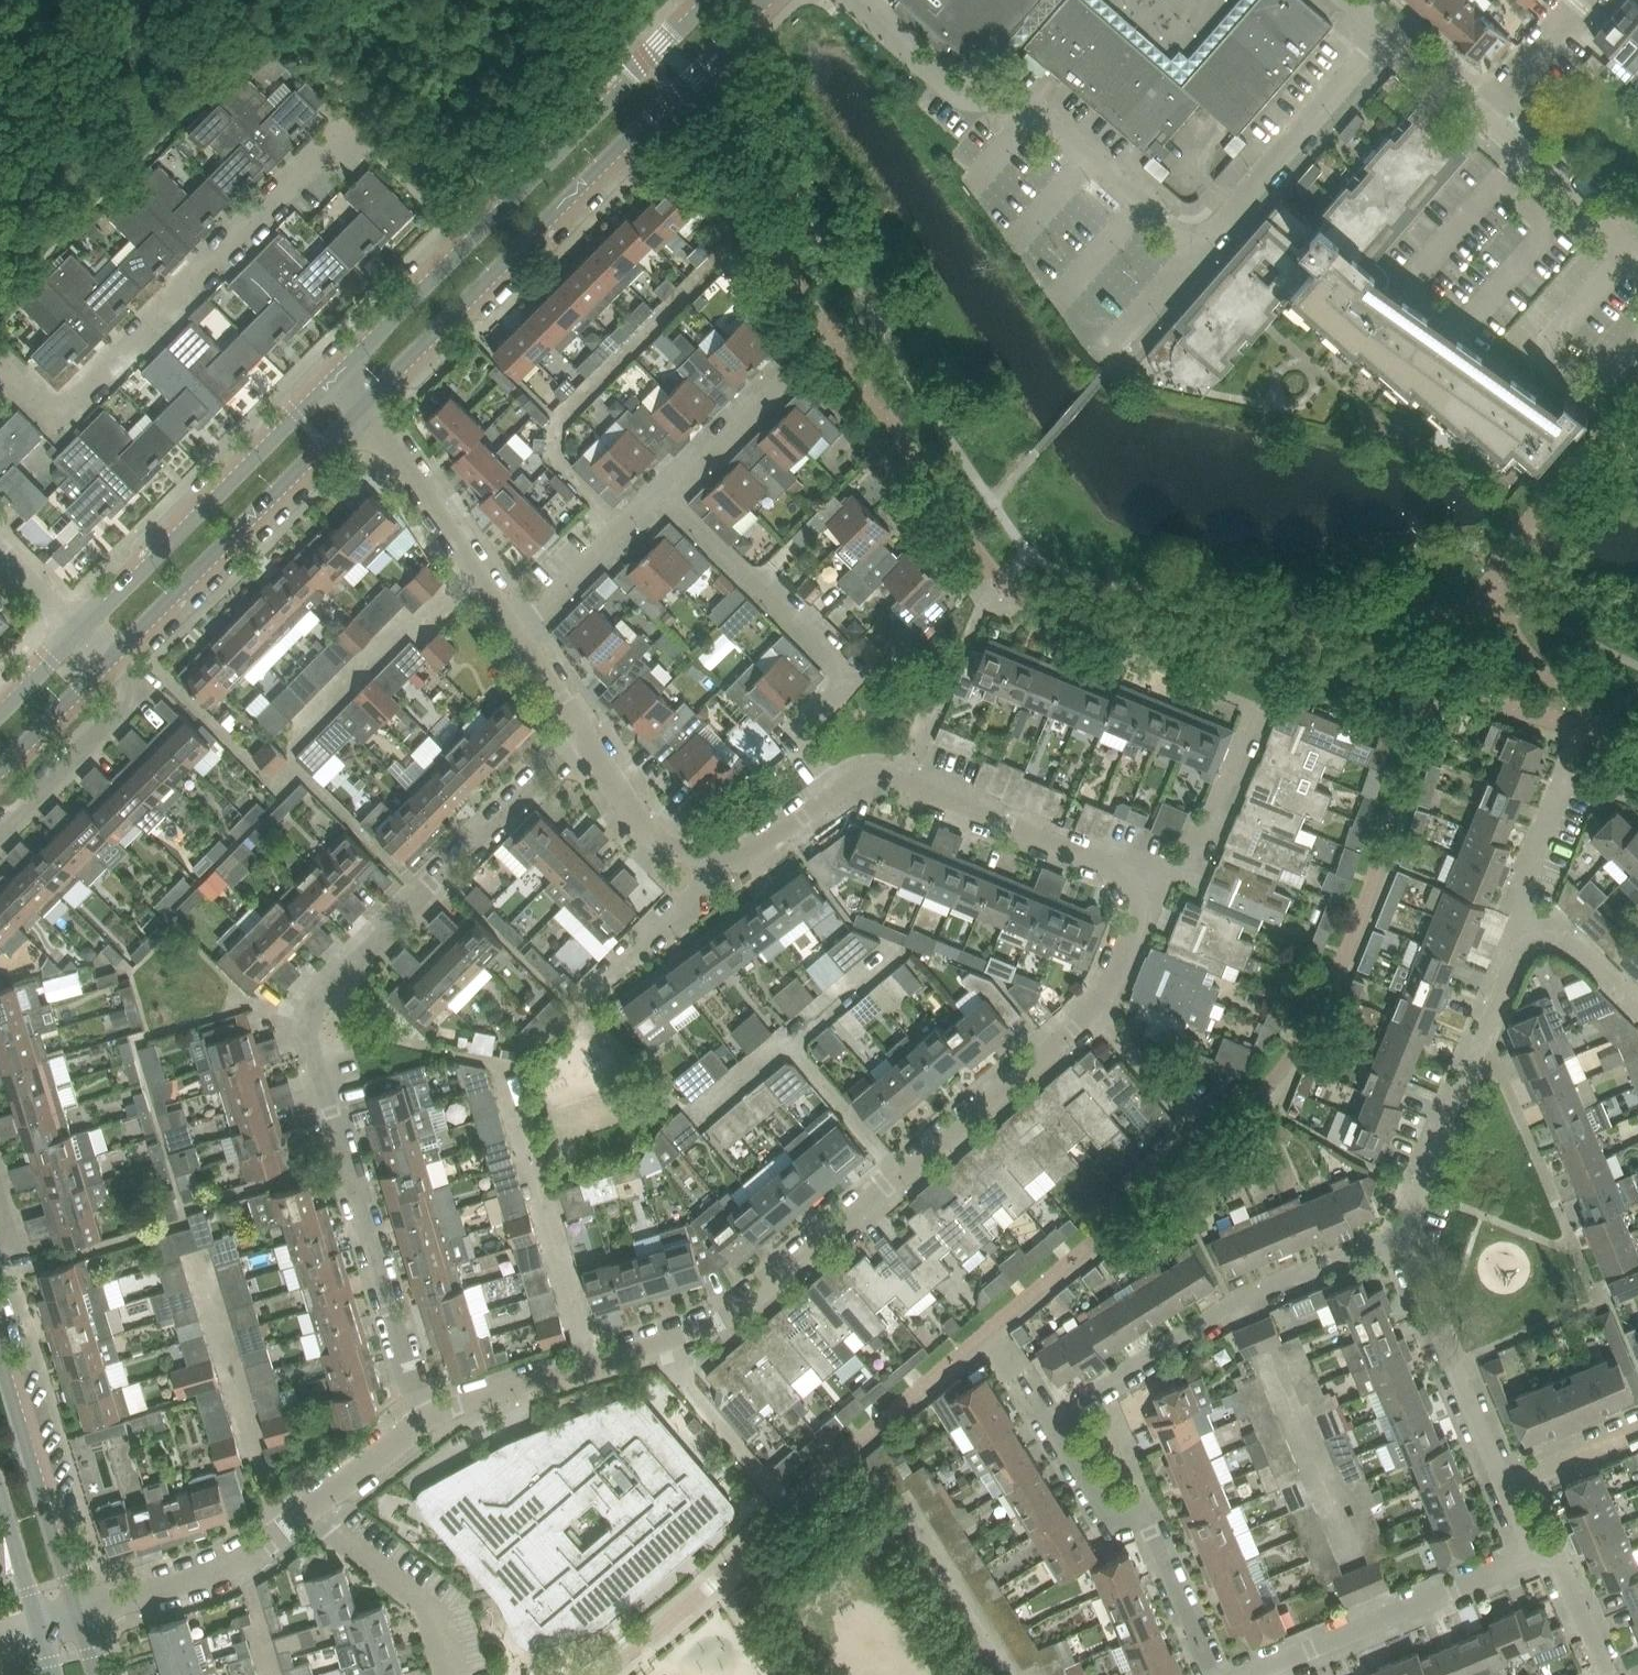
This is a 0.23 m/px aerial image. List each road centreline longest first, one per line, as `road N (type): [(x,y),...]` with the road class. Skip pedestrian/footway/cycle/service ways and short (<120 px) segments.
road 1 (residential): [(427,1418),(722,1322),(1092,1014),(1158,882)]
road 2 (residential): [(427,1418),(300,1014),(583,735)]
road 3 (unclassified): [(853,0),(956,96),(1054,116),(1183,232),(1195,234),(1214,225),(1383,32)]
road 4 (residential): [(833,792),(793,738),(856,674),(661,489),(517,629)]
road 5 (tertiary): [(359,413),(772,0)]
road 6 (tertiary): [(713,0),(327,381)]
road 7 (residential): [(0,374),(55,421),(353,125)]
road 8 (residential): [(1058,1418),(1232,1304),(1396,1238)]
road 9 (residential): [(1526,911),(1396,1238)]
road 10 (tertiary): [(327,381),(82,632)]
road 11 (tertiary): [(110,660),(359,413)]
road 12 (residential): [(1158,882),(909,782),(869,775),(833,792)]
road 13 (residential): [(1219,1674),(1147,1516),(1098,1487),(1058,1418)]
road 14 (residential): [(1247,1674),(1530,1550)]
road 15 (residential): [(1396,1238),(1504,1486)]
road 16 (residential): [(517,629),(359,413)]
road 17 (tertiary): [(76,1611),(0,1360)]
road 18 (residential): [(76,1611),(245,1561),(307,1511)]
road 19 (residential): [(0,827),(137,688),(110,660)]
road 20 (residential): [(307,1511),(440,1620),(458,1674)]
road 21 (residential): [(1637,258),(1480,116)]
road 22 (residential): [(1257,709),(1192,863),(1158,882)]
road 23 (residential): [(712,862),(643,830),(583,735)]
road 24 (residential): [(598,985),(704,885),(712,862)]
road 25 (residential): [(1571,751),(1521,888),(1526,911)]
road 26 (residential): [(1480,116),(1583,0)]
road 27 (tertiary): [(0,769),(110,660)]
road 28 (residential): [(1611,1674),(1573,1585),(1530,1550)]
road 29 (residential): [(307,1511),(427,1418)]
road 30 (residential): [(1637,1005),(1560,928),(1526,911)]
road 31 (residential): [(833,792),(744,860),(712,862)]
road 32 (residential): [(1504,1486),(1637,1431)]
road 33 (residential): [(1480,116),(1383,32)]
road 34 (tertiary): [(0,1501),(34,1622)]
road 35 (residential): [(583,735),(517,629)]

